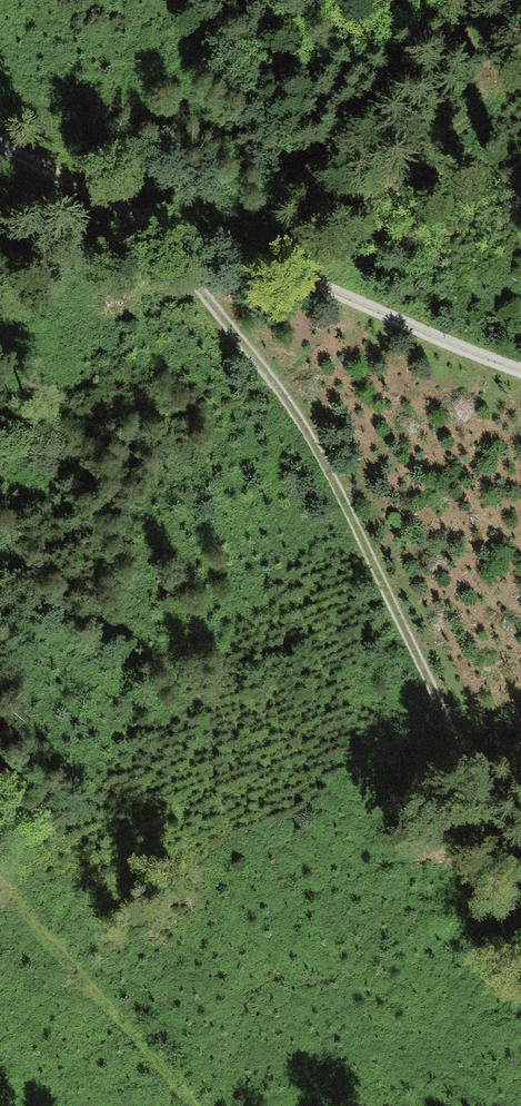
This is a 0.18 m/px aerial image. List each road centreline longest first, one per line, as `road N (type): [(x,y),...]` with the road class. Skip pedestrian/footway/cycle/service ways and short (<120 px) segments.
road 1 (track): [(161,226),(301,429),(405,601),(520,965)]
road 2 (track): [(520,366),(161,226),(0,143)]
road 3 (track): [(0,877),(198,1105)]

